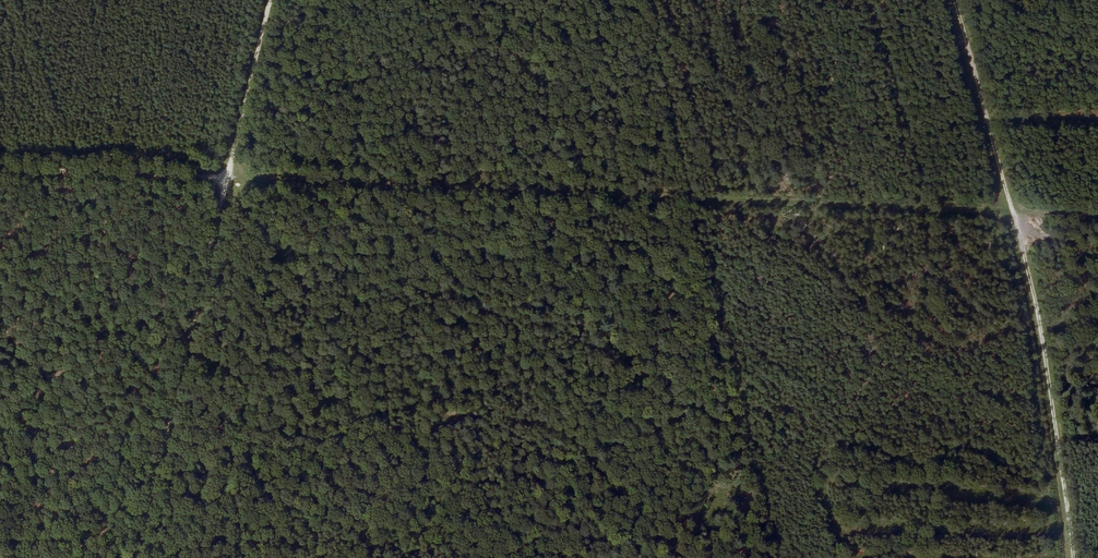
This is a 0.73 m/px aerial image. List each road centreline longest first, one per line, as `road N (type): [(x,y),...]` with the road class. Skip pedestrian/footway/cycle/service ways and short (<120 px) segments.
road 1 (track): [(0,167),(1013,213)]
road 2 (track): [(137,557),(270,0)]
road 3 (track): [(1073,557),(1042,336),(1013,213)]
road 4 (track): [(1013,213),(956,0)]

